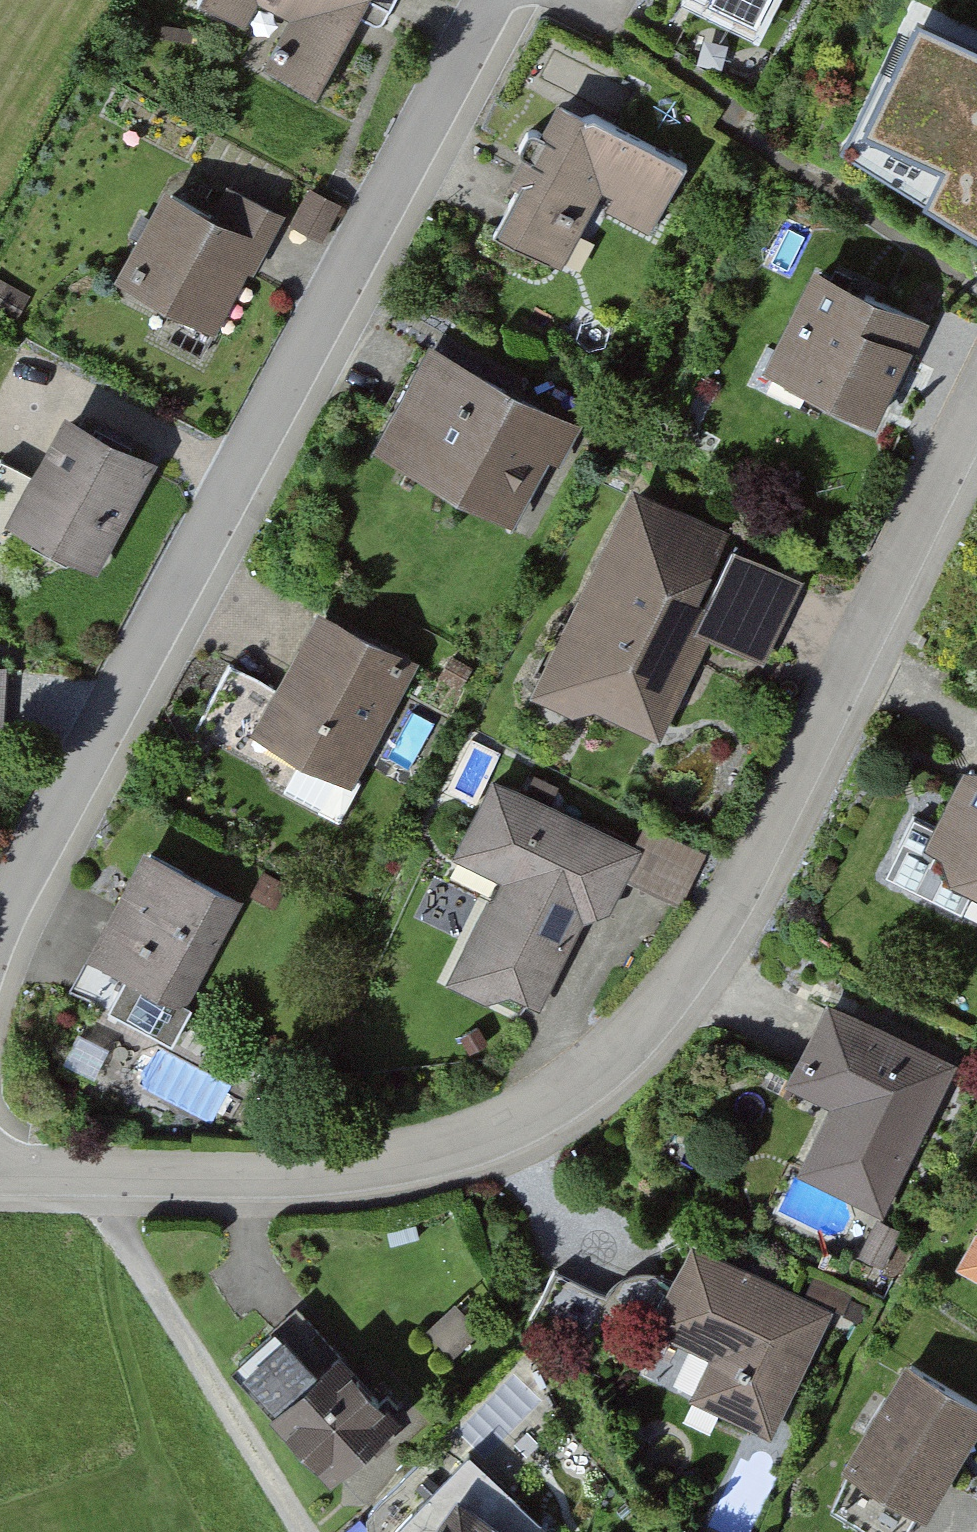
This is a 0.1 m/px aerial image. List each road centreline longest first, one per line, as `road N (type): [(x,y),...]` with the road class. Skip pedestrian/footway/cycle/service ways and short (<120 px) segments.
road 1 (residential): [(0,1170),(322,1175),(449,1154),(565,1104),(646,1031),(760,872),(976,403)]
road 2 (residential): [(479,0),(0,919)]
road 3 (track): [(84,1172),(304,1531)]

